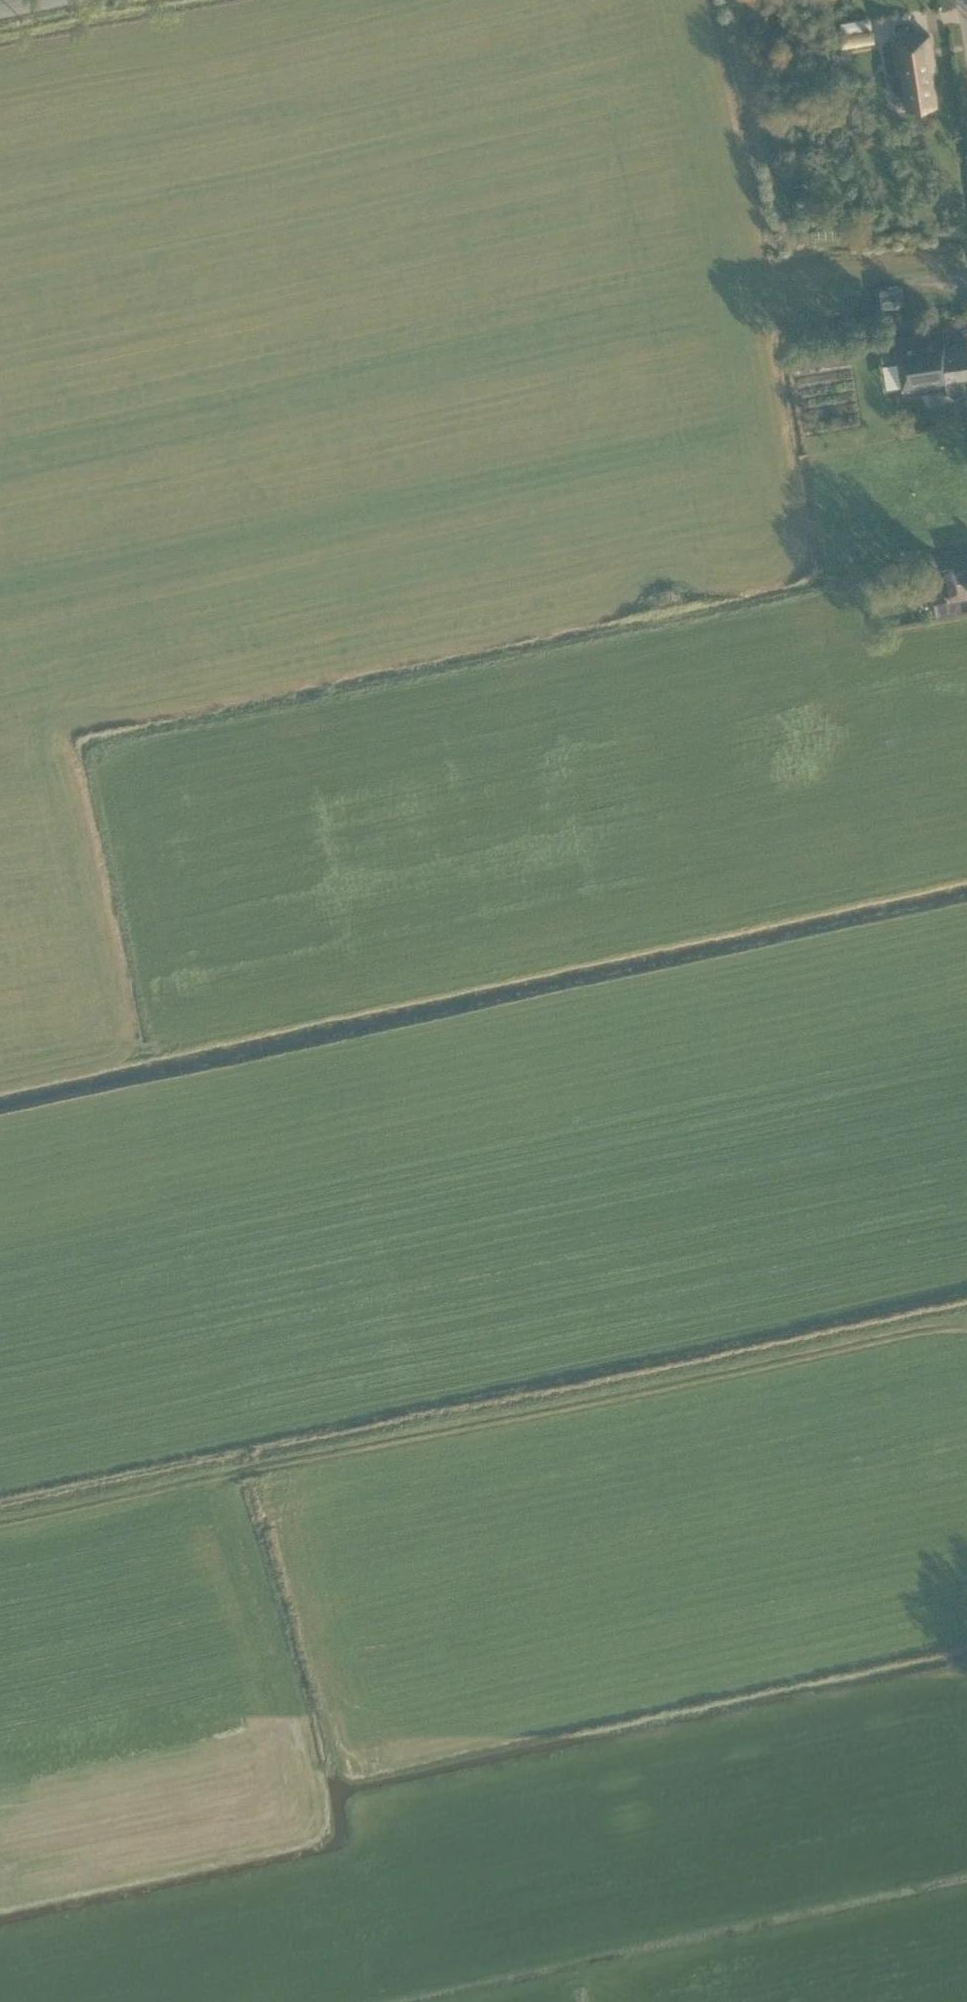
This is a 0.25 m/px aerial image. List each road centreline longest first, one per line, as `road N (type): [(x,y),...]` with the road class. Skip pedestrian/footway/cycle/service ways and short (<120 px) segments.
road 1 (track): [(966,1326),(939,1325),(0,1525)]

